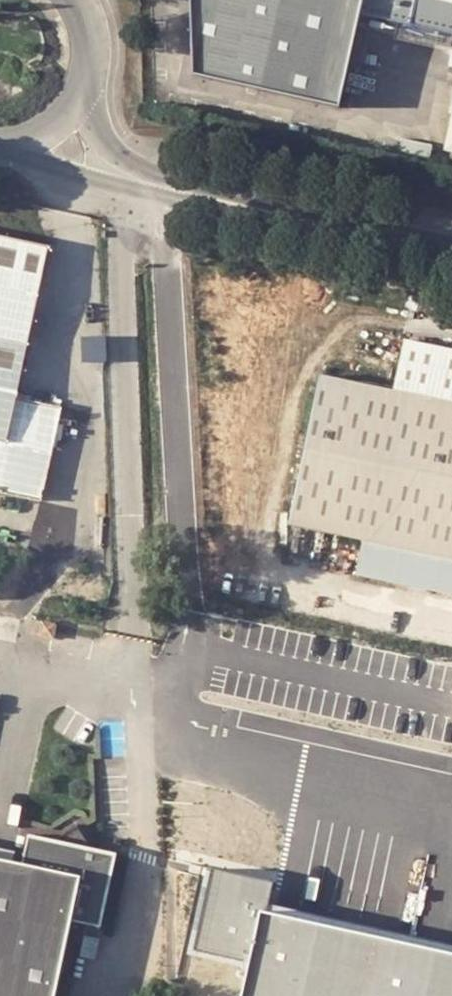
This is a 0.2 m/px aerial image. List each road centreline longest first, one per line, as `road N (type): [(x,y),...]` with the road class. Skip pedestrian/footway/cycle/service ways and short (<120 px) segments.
road 1 (tertiary): [(130,180),(451,246)]
road 2 (tertiary): [(0,147),(80,173),(130,180)]

